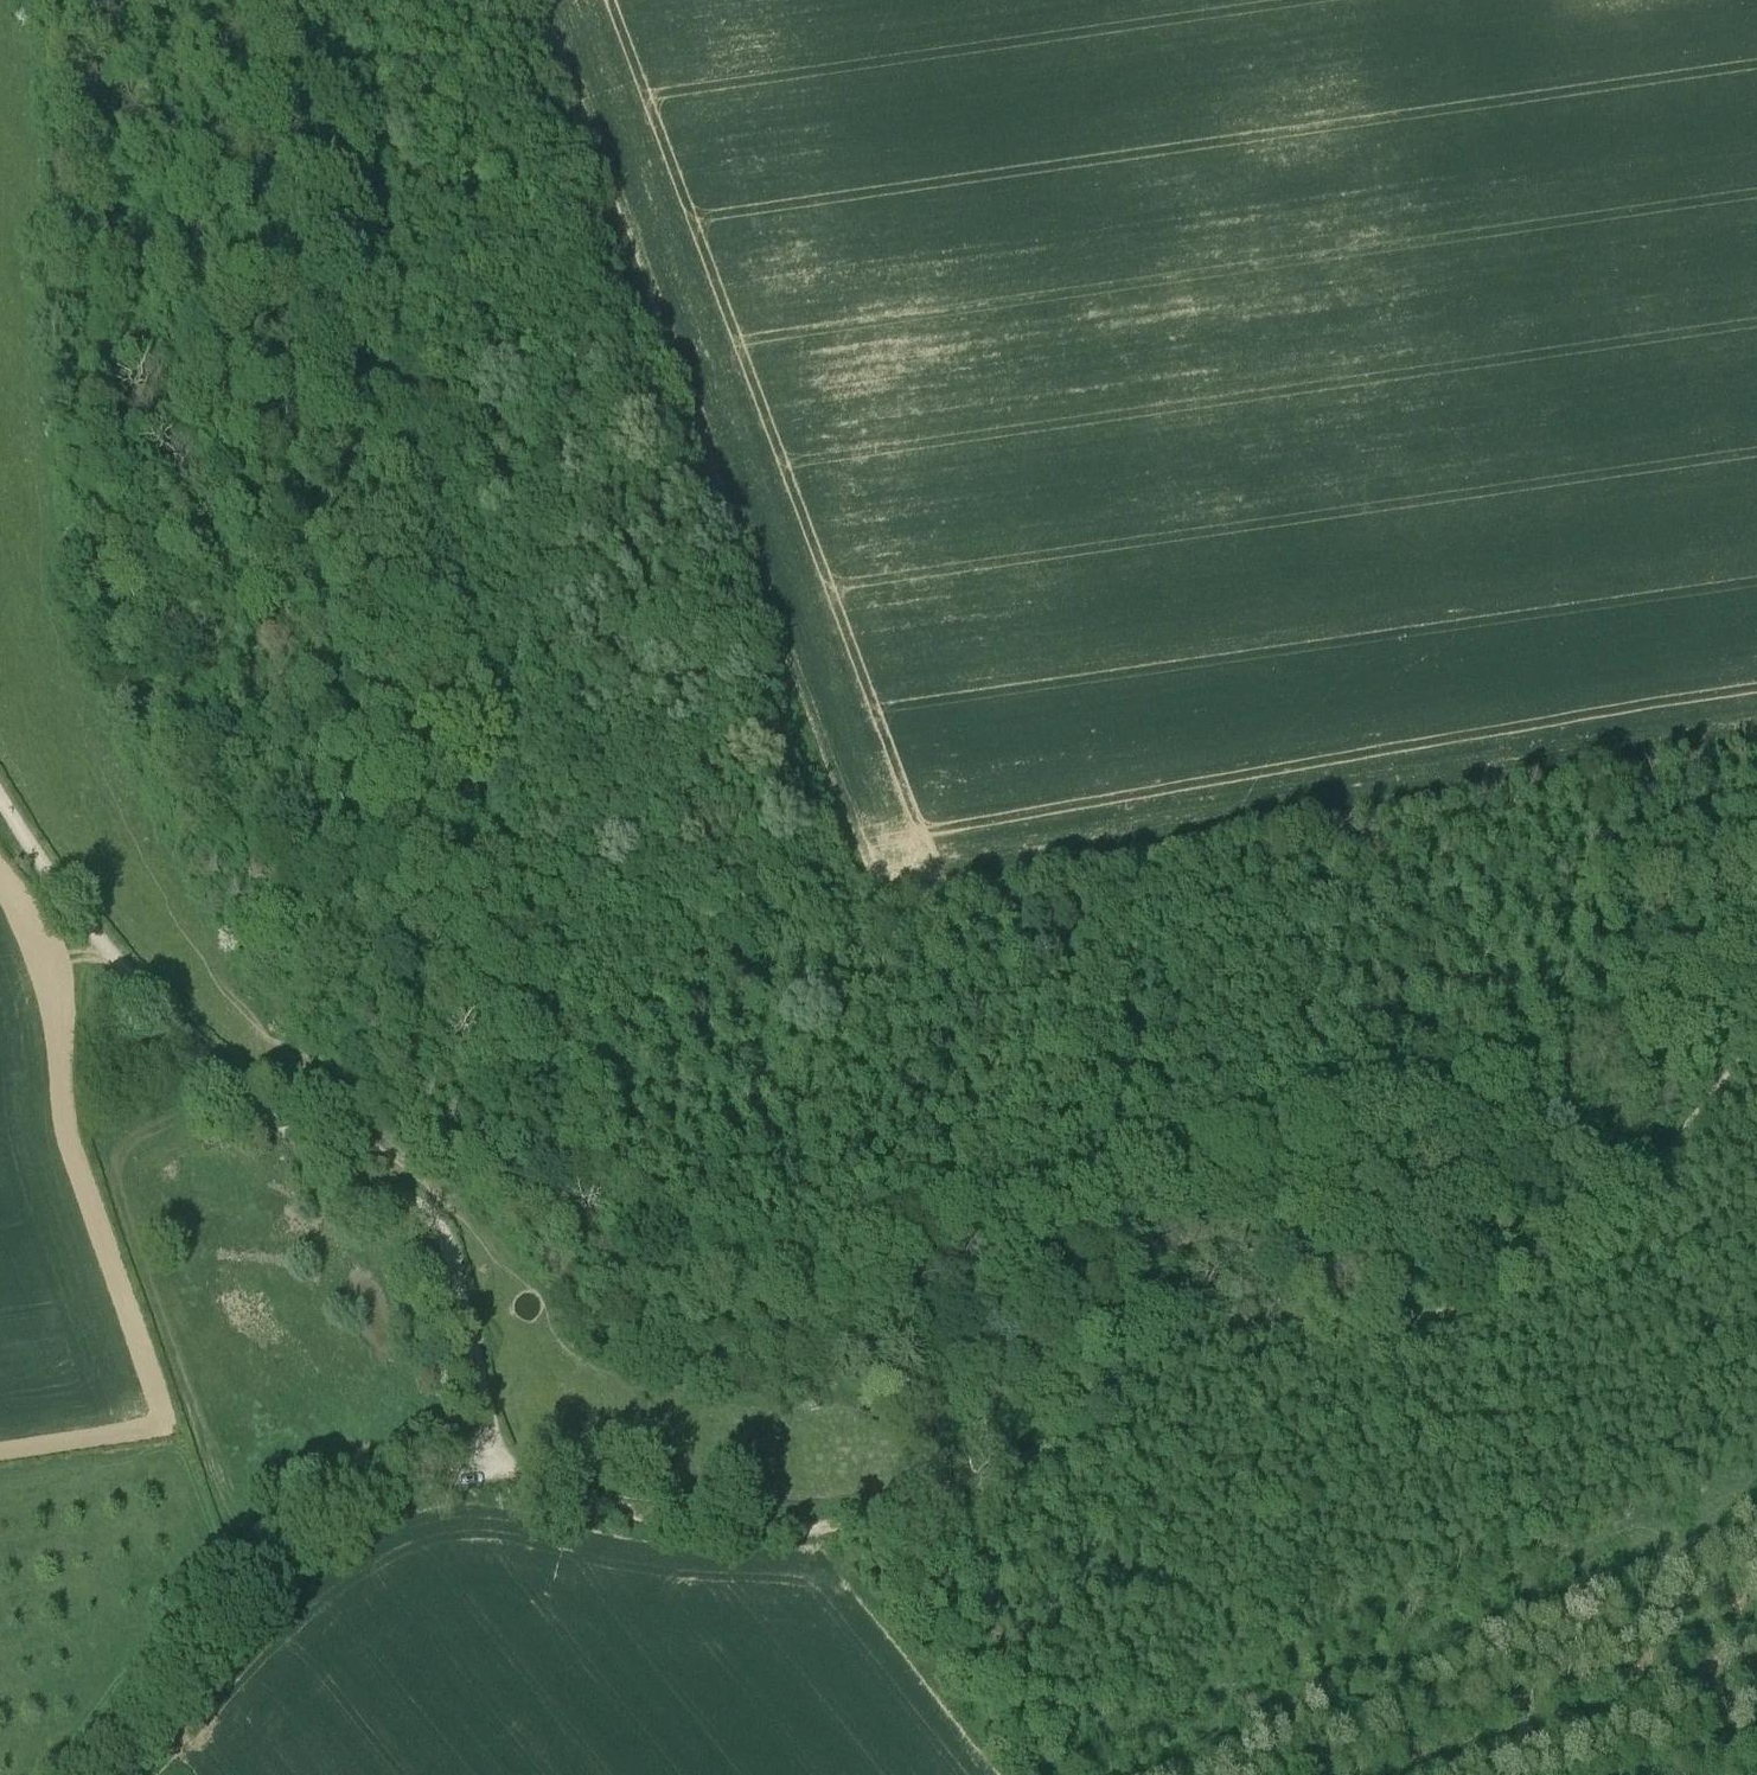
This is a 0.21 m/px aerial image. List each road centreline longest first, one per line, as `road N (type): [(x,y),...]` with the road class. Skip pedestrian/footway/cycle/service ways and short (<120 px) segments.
road 1 (track): [(502,1470),(628,1507),(803,1526),(878,1515),(1025,1459),(1117,1392),(1239,1340),(1446,1301),(1563,1257),(1616,1219),(1756,1047)]
road 2 (unclassified): [(93,1774),(248,1592),(297,1549),(389,1498),(502,1470),(451,1255),(435,1222),(329,1163),(203,1056),(80,918),(0,797)]

